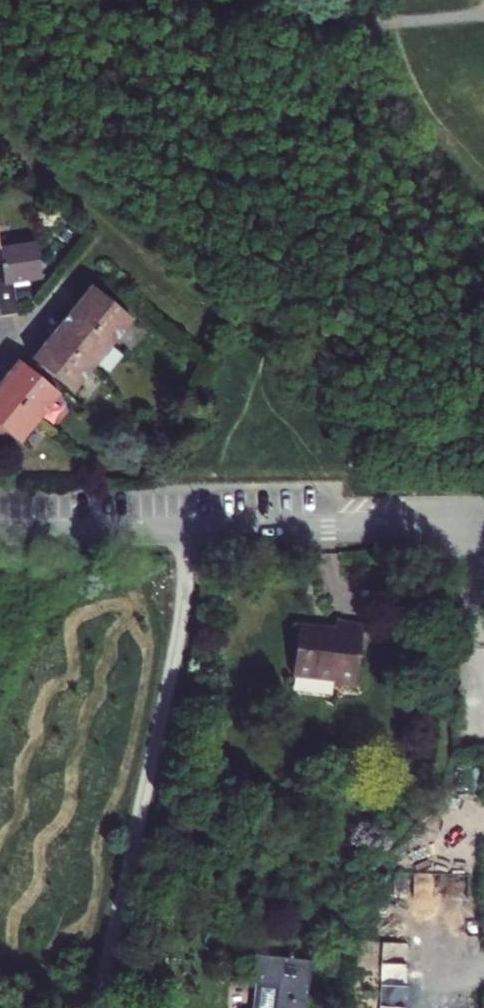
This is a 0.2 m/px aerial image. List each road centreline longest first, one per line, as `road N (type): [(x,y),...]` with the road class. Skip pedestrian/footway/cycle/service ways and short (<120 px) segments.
road 1 (residential): [(0,533),(449,525)]
road 2 (residential): [(449,525),(483,682)]

